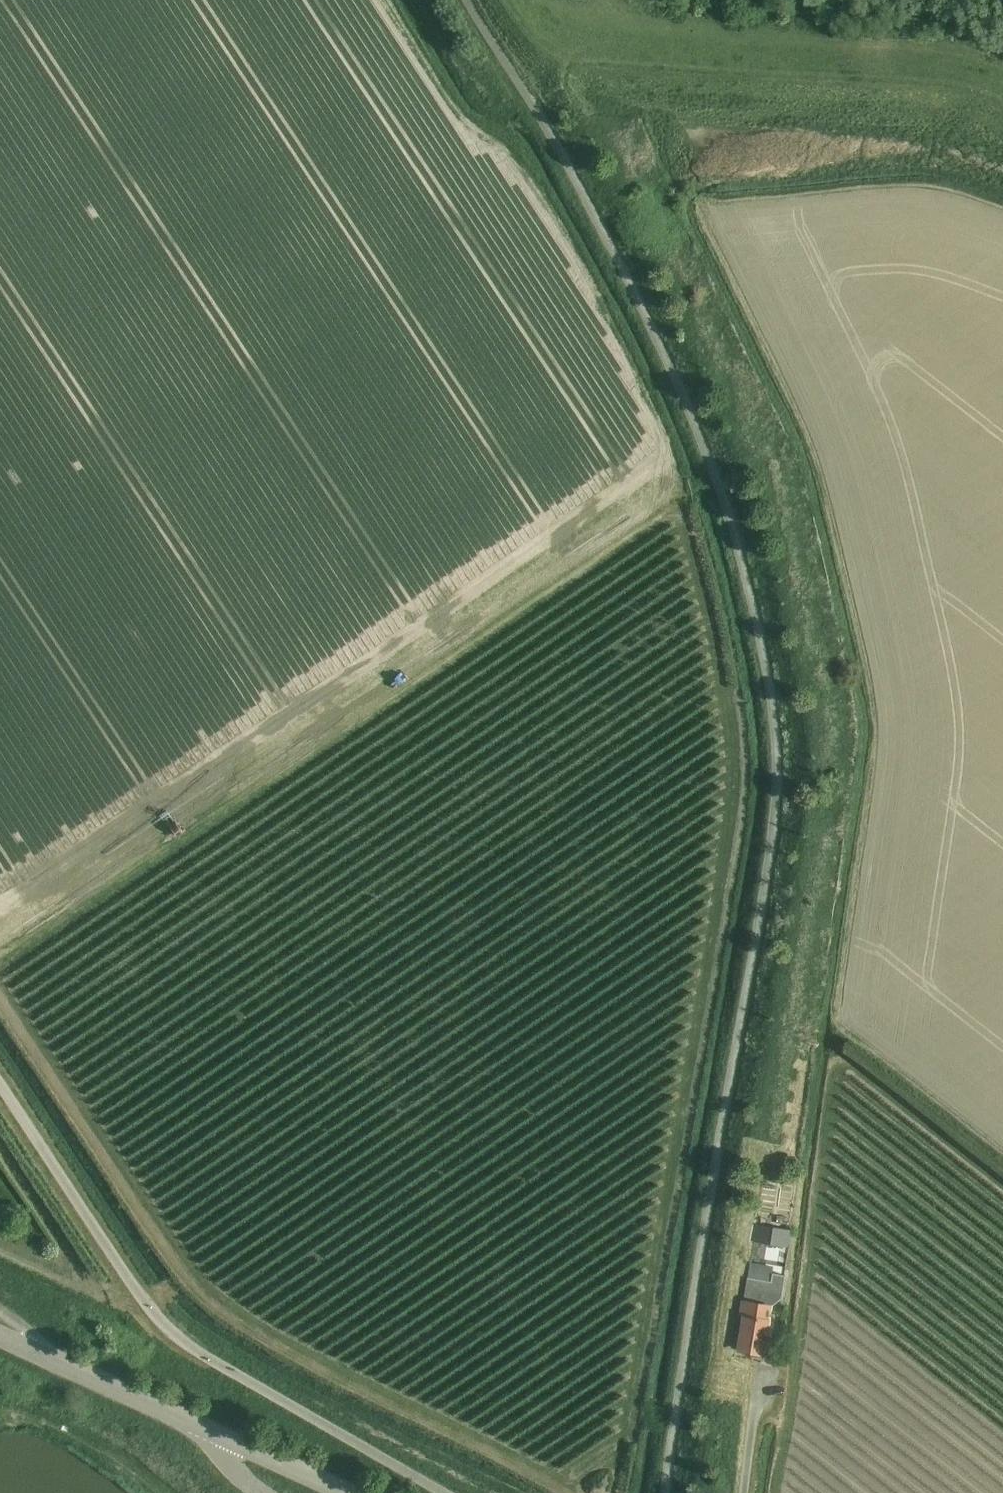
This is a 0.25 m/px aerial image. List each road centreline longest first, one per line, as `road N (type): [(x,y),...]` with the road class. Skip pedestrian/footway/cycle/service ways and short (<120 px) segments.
road 1 (unclassified): [(468,0),(605,235),(677,382),(728,511),(772,702),(774,832),(665,1492)]
road 2 (unclassified): [(445,1492),(188,1345),(135,1288),(0,1084)]
road 3 (tertiary): [(220,1436),(0,1336)]
road 4 (tertiary): [(348,1492),(220,1436)]

